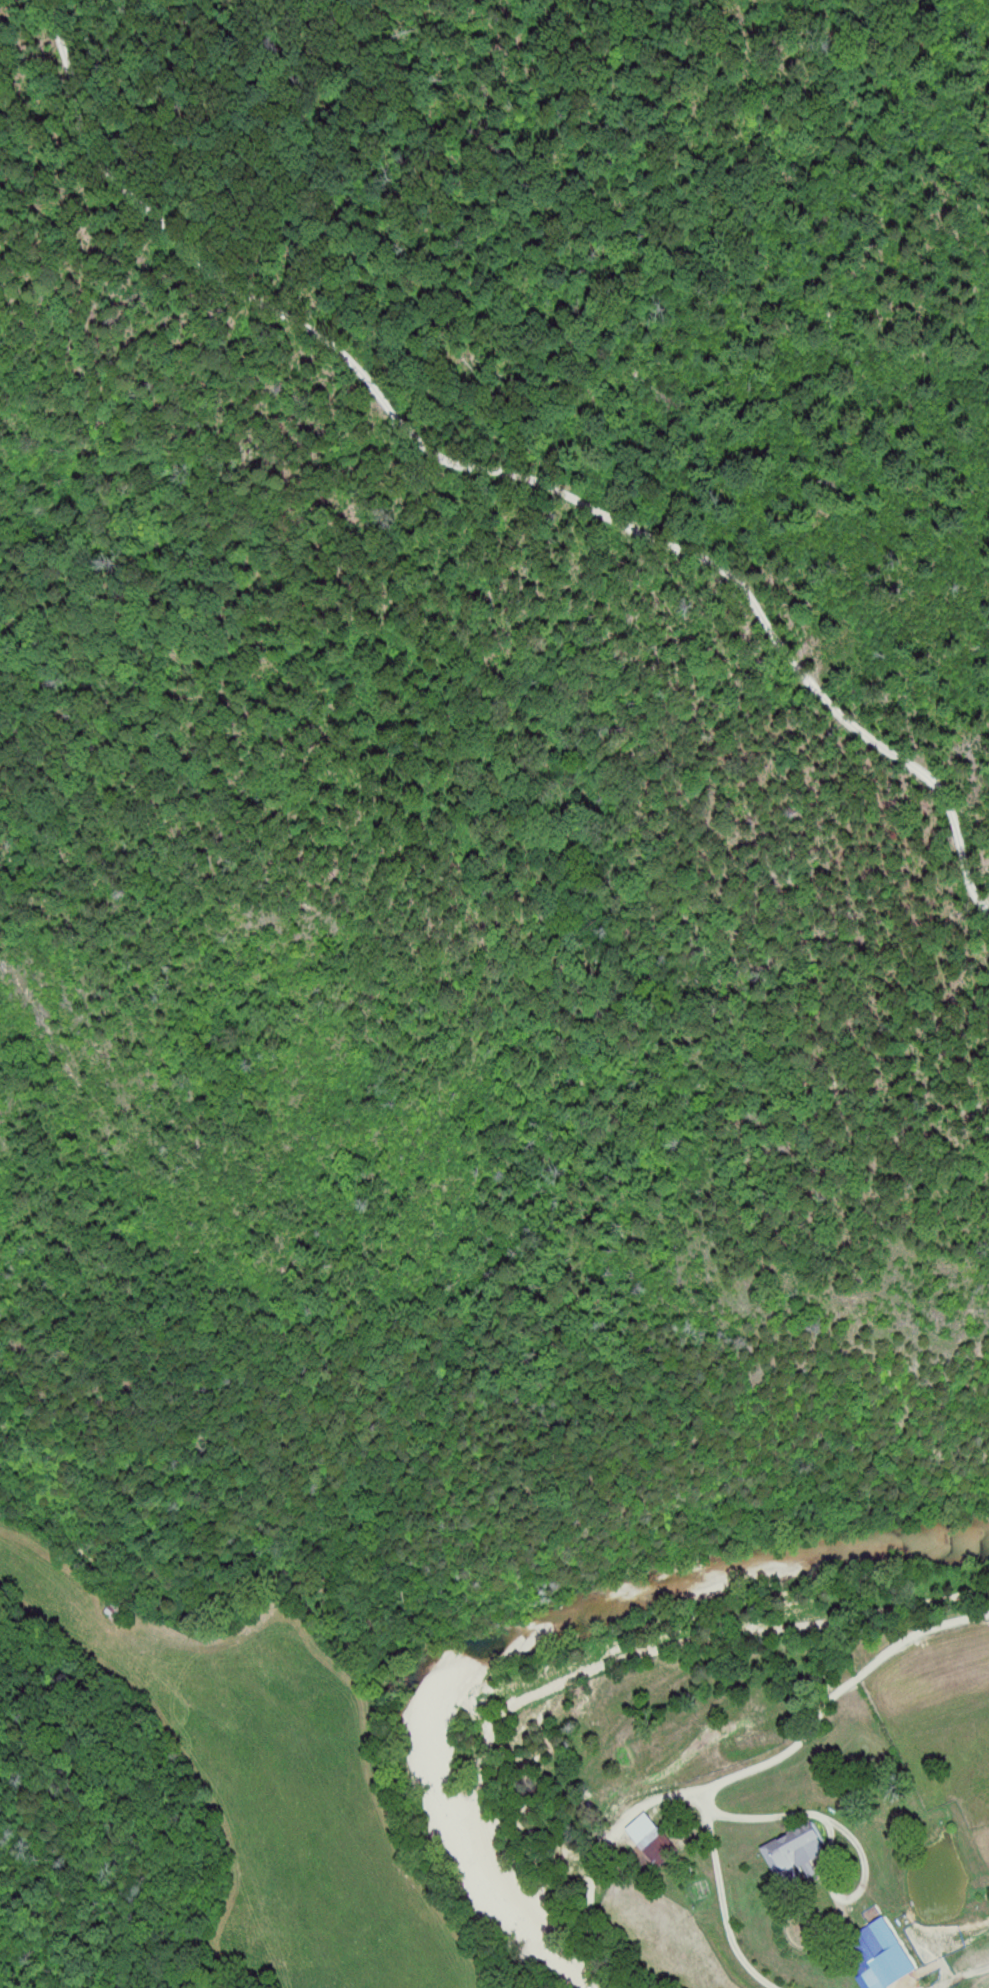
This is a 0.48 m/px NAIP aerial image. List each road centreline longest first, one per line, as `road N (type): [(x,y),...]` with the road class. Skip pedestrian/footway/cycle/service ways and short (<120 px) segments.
road 1 (residential): [(988,892),(850,708),(753,612),(444,451),(145,188),(69,0)]
road 2 (residential): [(614,1987),(567,1931),(545,1872),(567,1818),(604,1786),(753,1743),(823,1658),(828,1625),(898,1604),(988,1593)]

